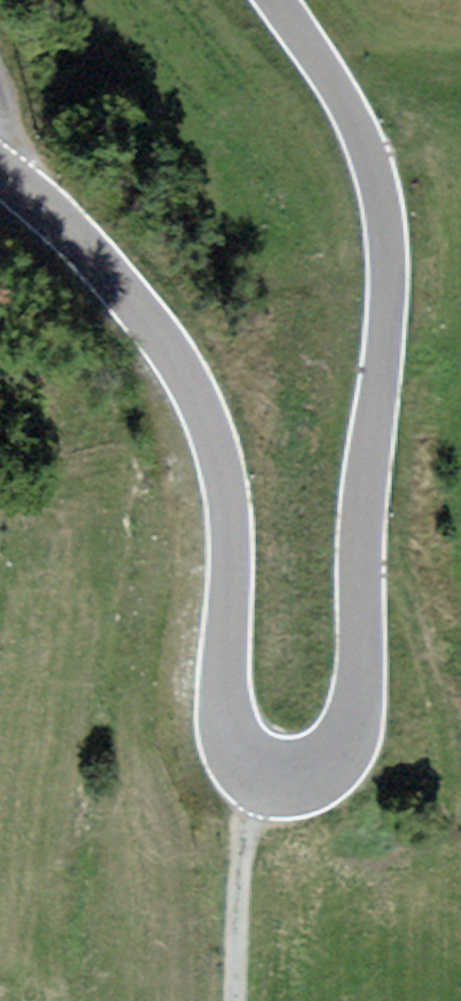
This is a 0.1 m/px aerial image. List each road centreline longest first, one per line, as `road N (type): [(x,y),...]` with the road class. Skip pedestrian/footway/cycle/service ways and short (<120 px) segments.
road 1 (tertiary): [(276,0),(357,124),(386,214),(388,274),(362,533),(359,692),(351,729),(325,764),(282,776),(248,765),(236,751),(224,701),(229,509),(210,433),(161,340),(31,195)]
road 2 (track): [(263,773),(245,840),(235,1000)]

